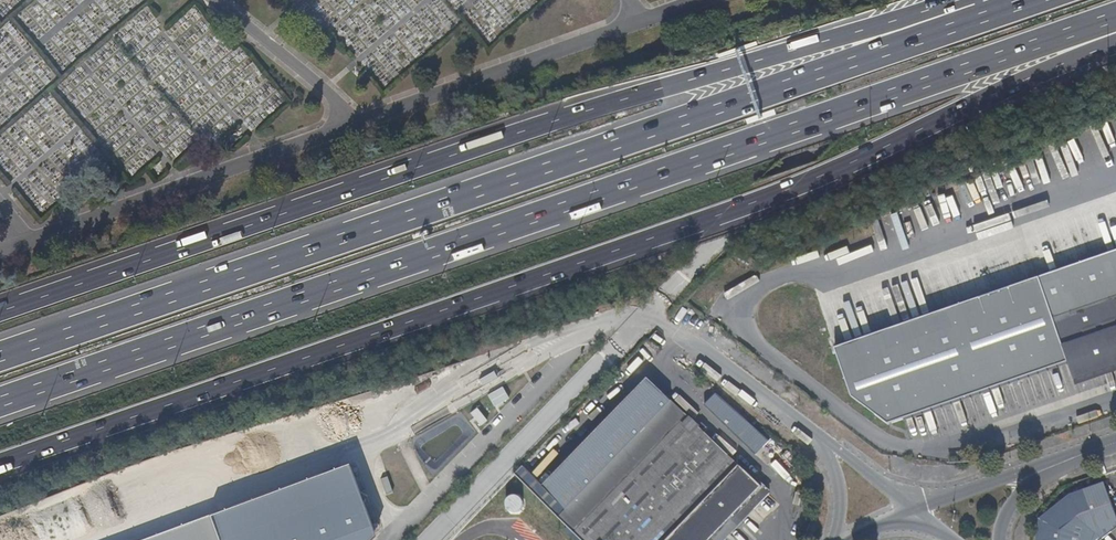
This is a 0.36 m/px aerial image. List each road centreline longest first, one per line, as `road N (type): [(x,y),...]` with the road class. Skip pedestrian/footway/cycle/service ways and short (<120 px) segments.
road 1 (motorway): [(0,463),(759,200),(1115,44)]
road 2 (motorway): [(0,402),(1115,15)]
road 3 (motorway): [(985,6),(0,355)]
road 4 (motorway): [(985,6),(952,2),(571,115),(0,311)]
road 5 (unclassified): [(830,447),(679,336)]
road 6 (unclassified): [(1030,475),(910,510)]

